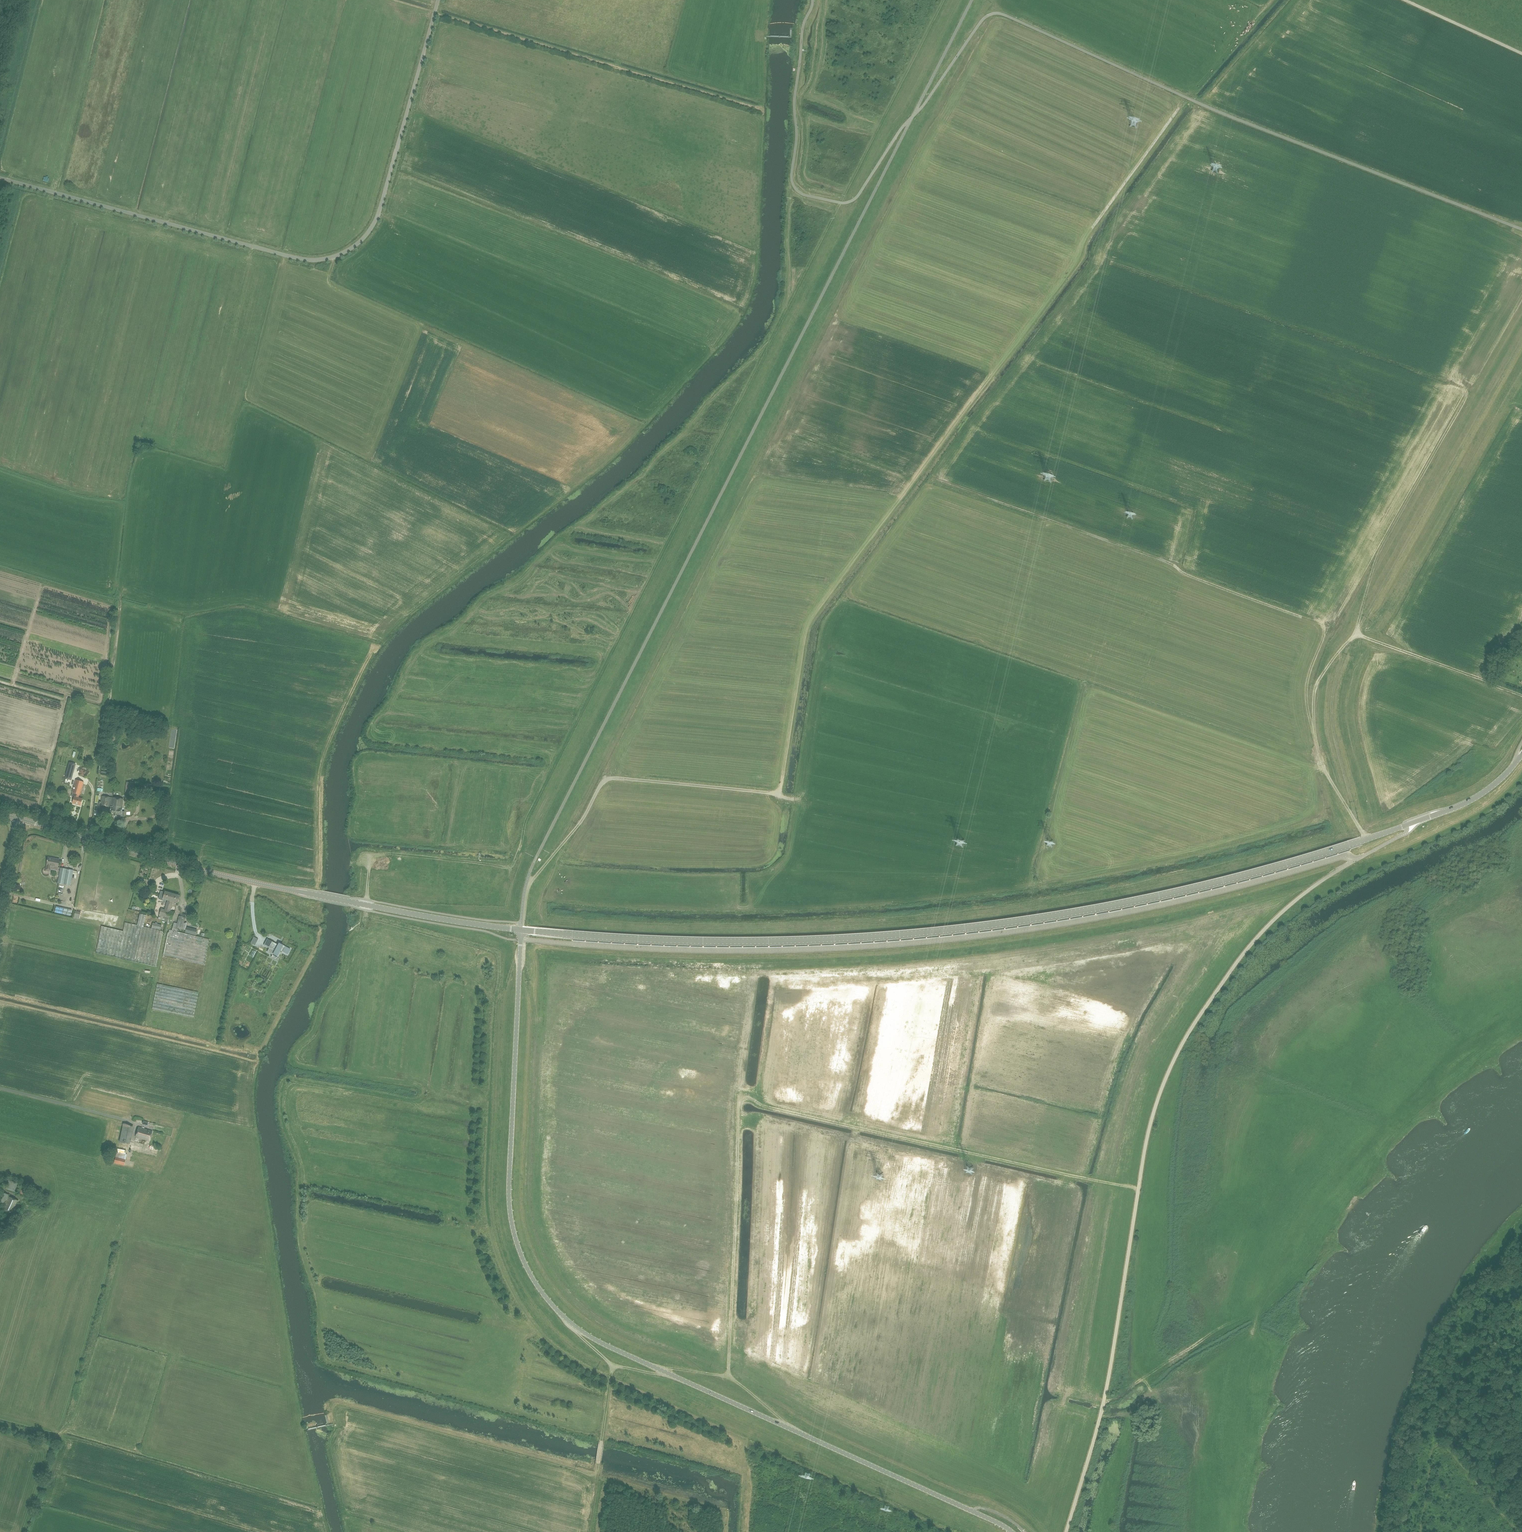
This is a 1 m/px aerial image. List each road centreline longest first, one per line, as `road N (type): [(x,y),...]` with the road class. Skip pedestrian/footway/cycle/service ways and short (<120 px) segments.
road 1 (tertiary): [(1469,801),(1229,880),(986,927),(739,942),(522,931)]
road 2 (tertiary): [(1012,1531),(601,1343),(551,1303),(524,1262),(510,1205),(522,931)]
road 3 (unclassified): [(0,178),(291,257),(343,253),(379,212),(438,0)]
road 4 (tertiary): [(522,931),(221,875),(18,818)]
road 5 (track): [(1368,839),(1326,773),(1307,708),(1324,626),(1174,564)]
road 6 (track): [(1313,730),(1317,682),(1354,633),(1378,553),(1467,394)]
road 7 (track): [(601,1439),(596,1474),(588,1473),(344,1405)]
road 8 (track): [(1521,694),(1354,633)]
road 9 (track): [(541,1026),(520,947),(496,998)]

